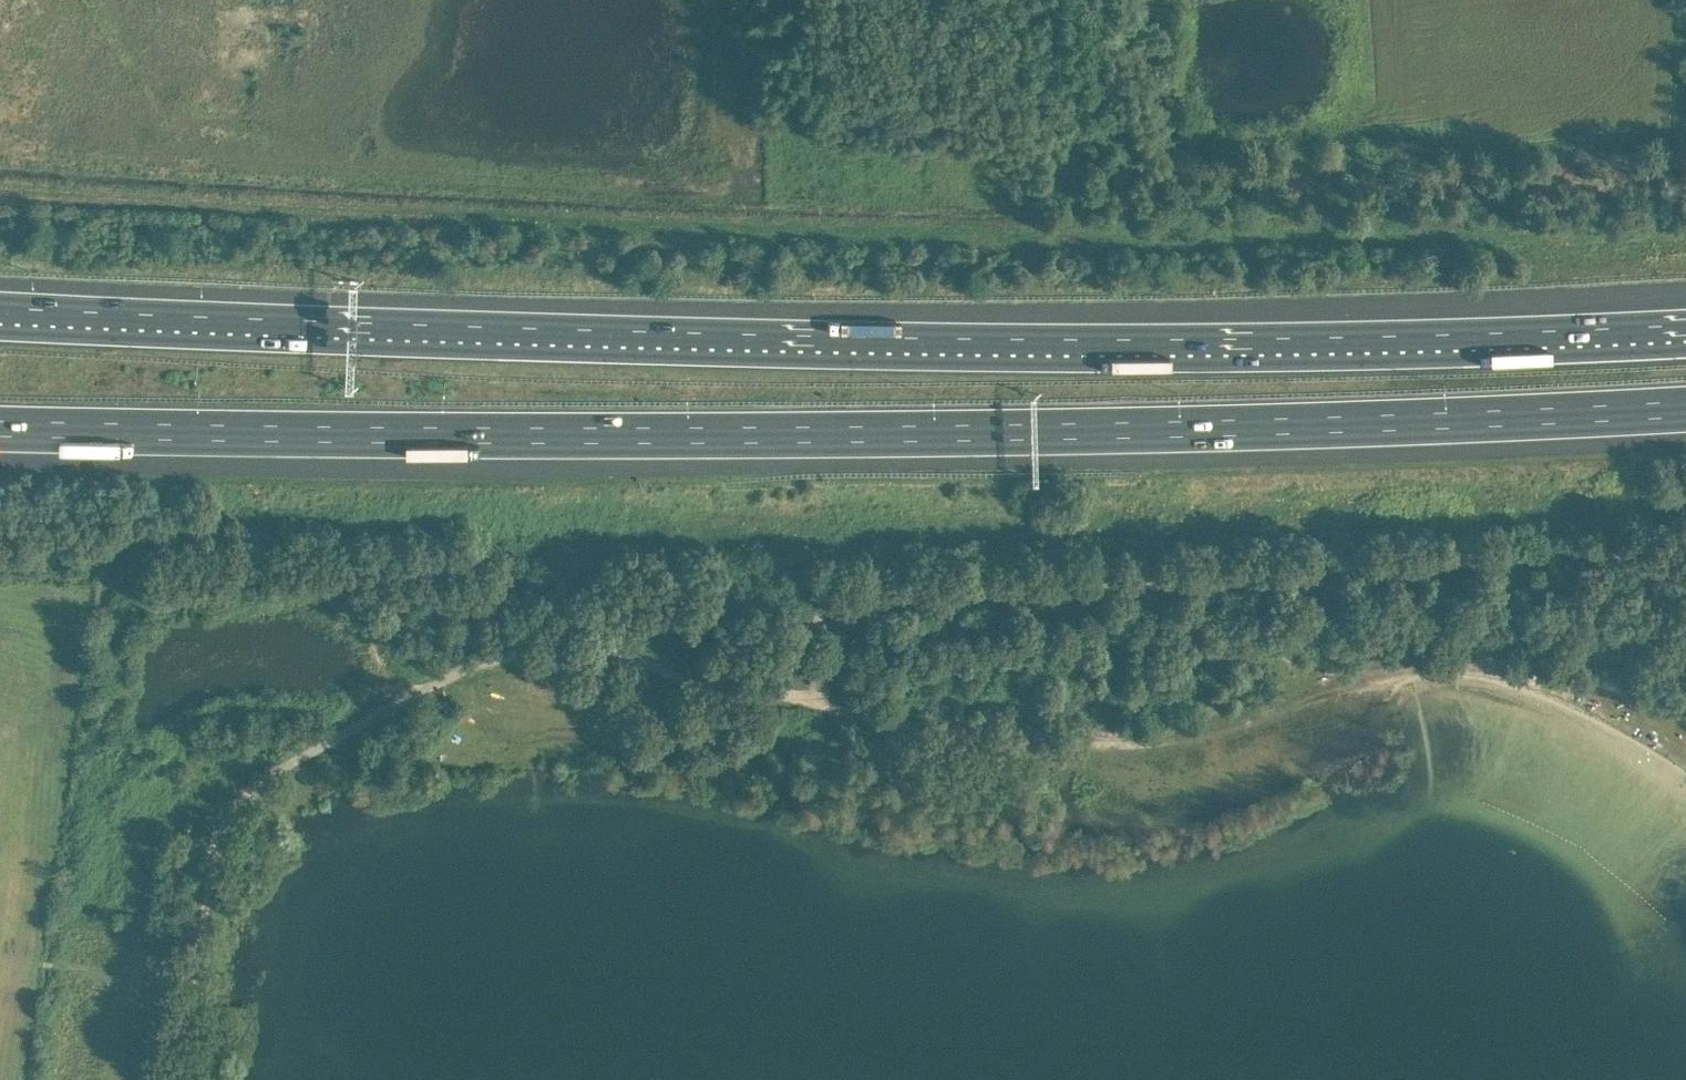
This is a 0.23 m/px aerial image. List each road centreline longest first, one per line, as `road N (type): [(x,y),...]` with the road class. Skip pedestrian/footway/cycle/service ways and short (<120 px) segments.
road 1 (motorway): [(1685,337),(1382,352),(1019,354),(0,325)]
road 2 (motorway): [(0,427),(526,432),(1685,408)]

